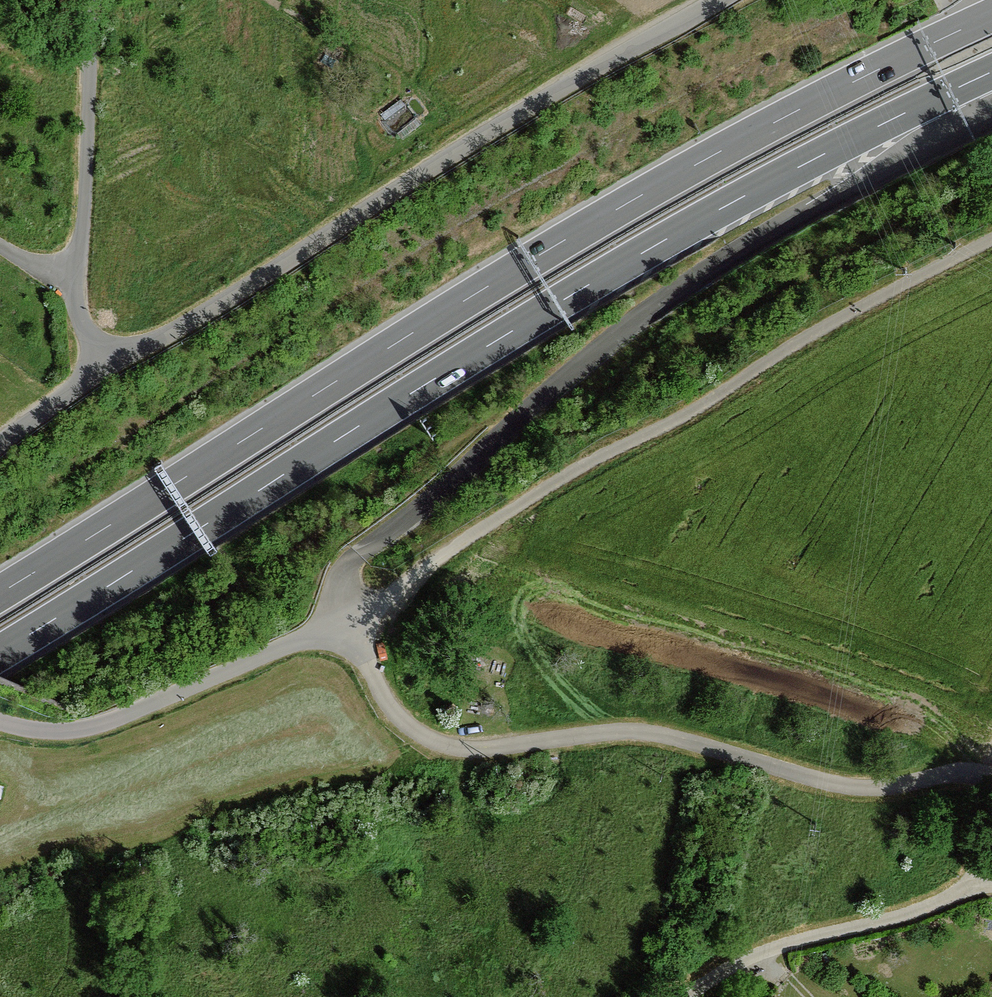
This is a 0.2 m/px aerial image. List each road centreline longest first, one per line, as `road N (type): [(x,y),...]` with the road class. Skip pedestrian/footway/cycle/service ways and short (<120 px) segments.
road 1 (motorway): [(0,653),(673,236),(991,73)]
road 2 (motorway): [(991,14),(625,202),(0,592)]
road 3 (unclassified): [(991,778),(947,773),(854,787),(645,732),(459,748),(399,716),(349,624),(104,724),(48,731),(0,721)]
road 4 (track): [(349,624),(582,464),(693,412),(815,332),(991,238)]
road 5 (unclassified): [(102,368),(721,0)]
road 6 (track): [(690,996),(778,948),(906,916),(971,887),(991,823)]
road 7 (residential): [(75,292),(89,0)]
road 8 (unclassified): [(0,442),(102,368)]

